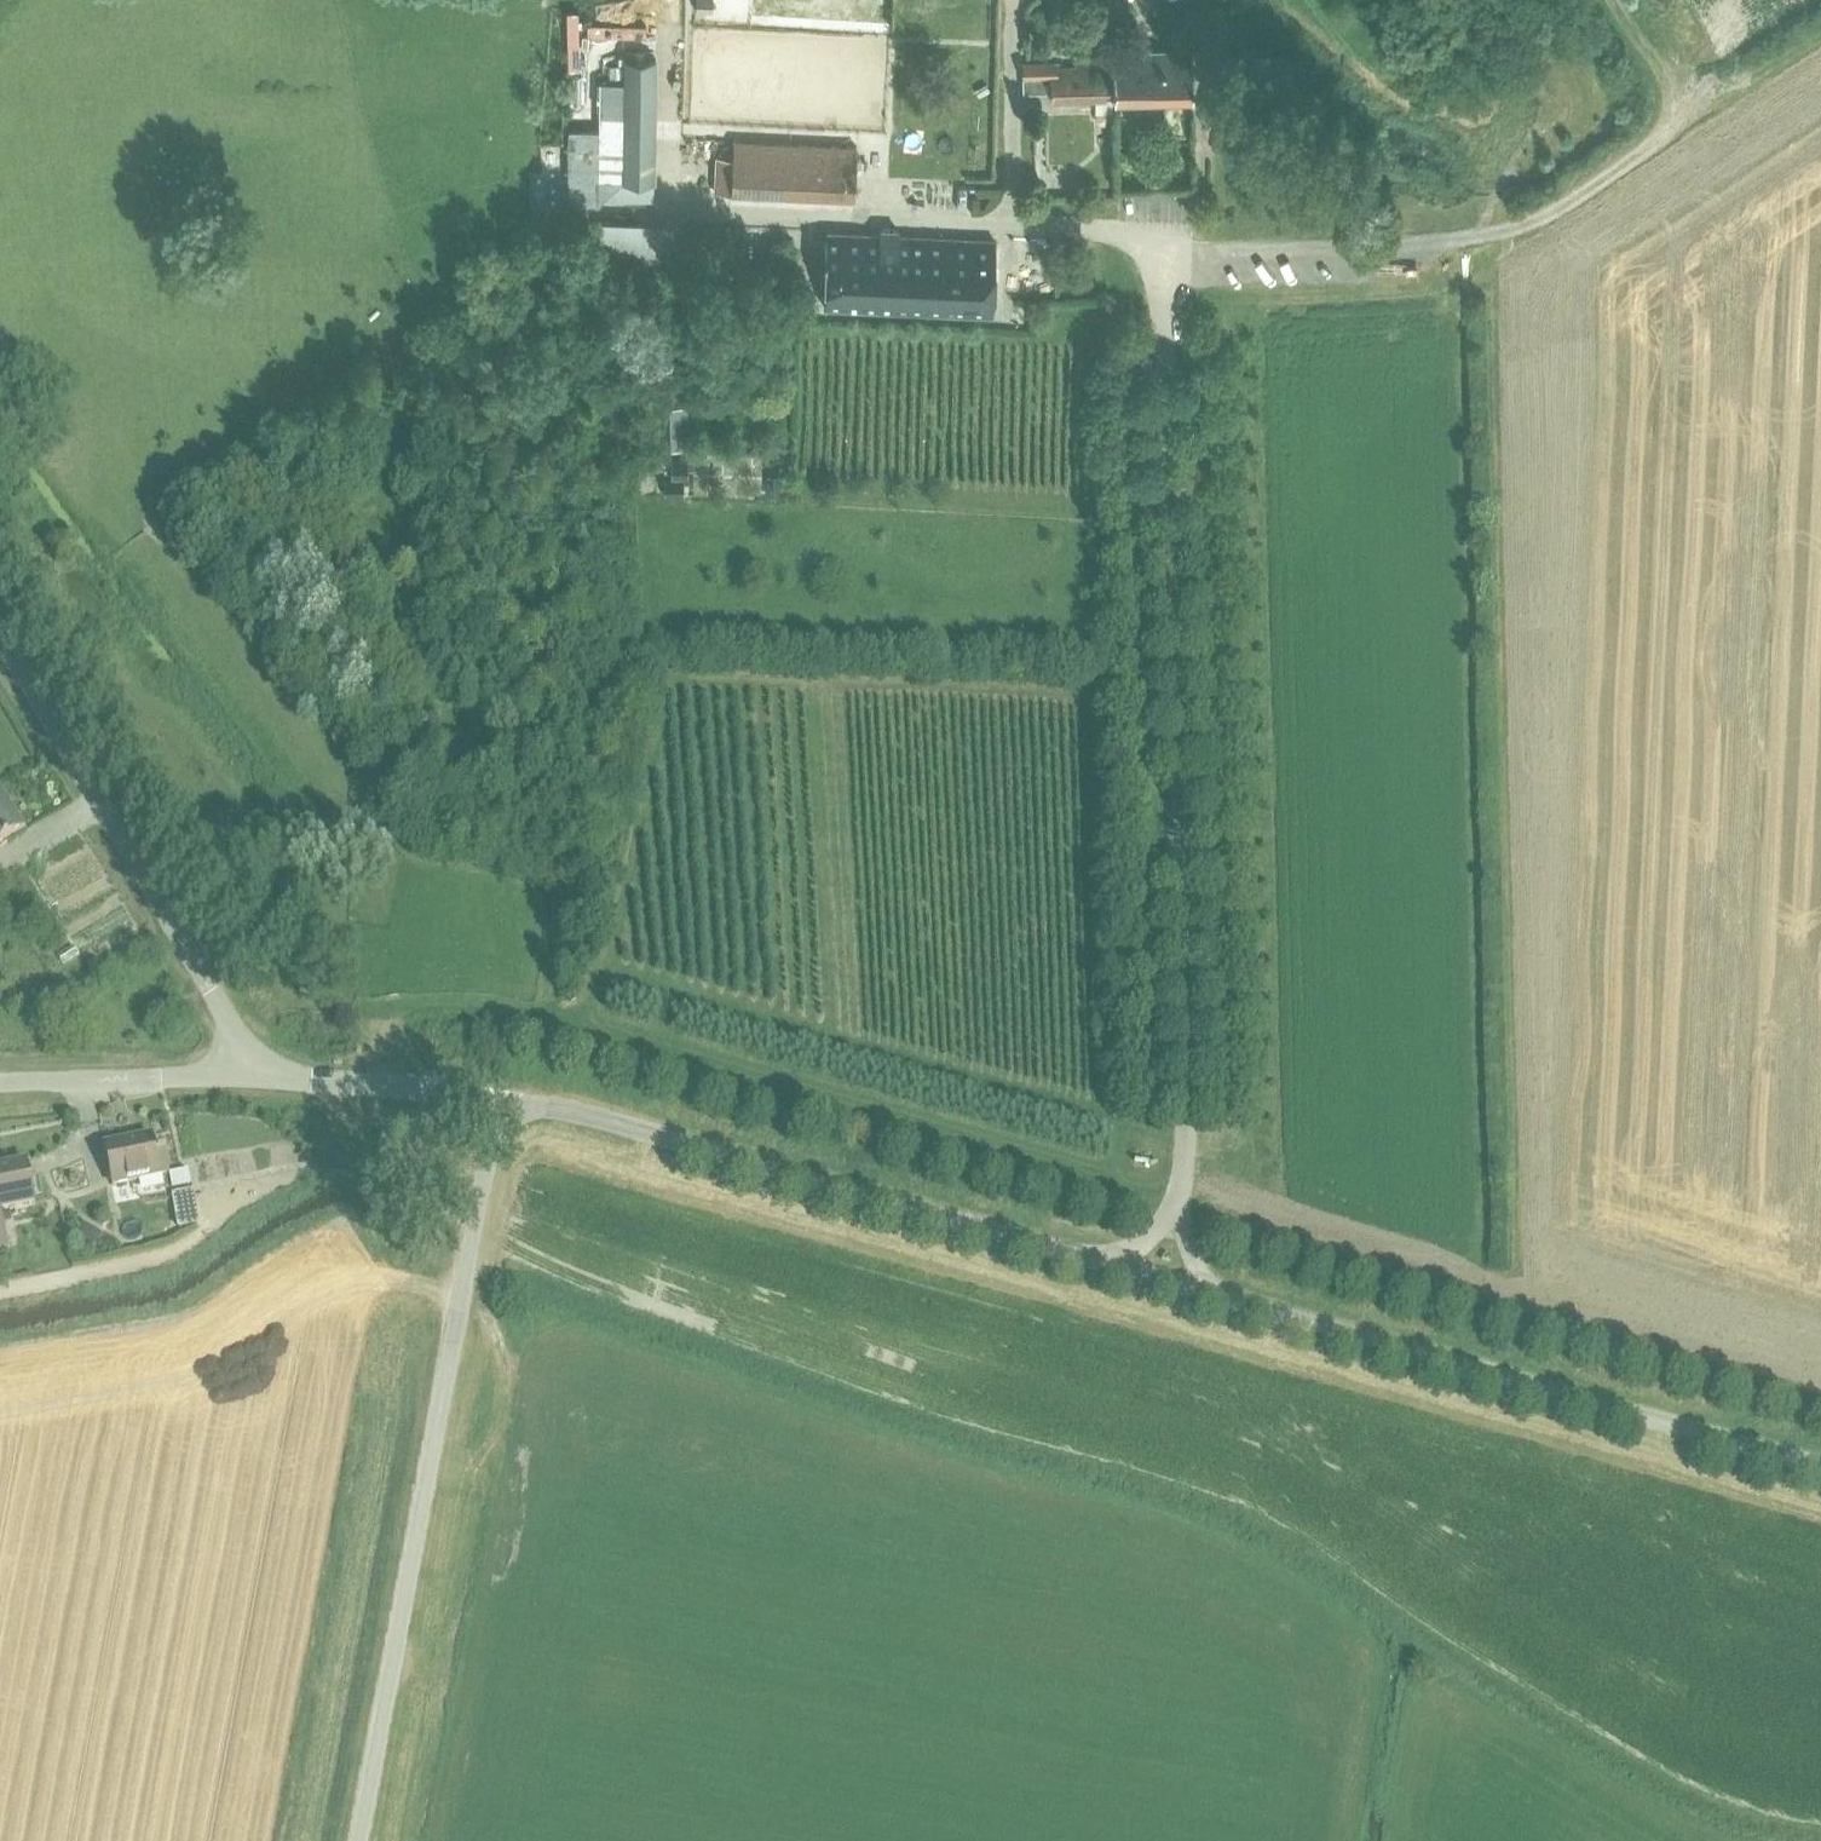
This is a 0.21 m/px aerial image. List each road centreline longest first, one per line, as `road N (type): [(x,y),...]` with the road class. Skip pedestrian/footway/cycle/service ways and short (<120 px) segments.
road 1 (unclassified): [(492,1118),(548,1109),(664,1137),(1820,1469)]
road 2 (unclassified): [(359,1840),(492,1118)]
road 3 (unclassified): [(243,1077),(211,992),(0,640)]
road 4 (track): [(1165,239),(1205,257),(1477,237)]
road 5 (unclassified): [(492,1118),(449,1092),(243,1077)]
road 6 (unclassified): [(0,1085),(243,1077)]
road 7 (track): [(1681,127),(1546,213),(1477,237)]

